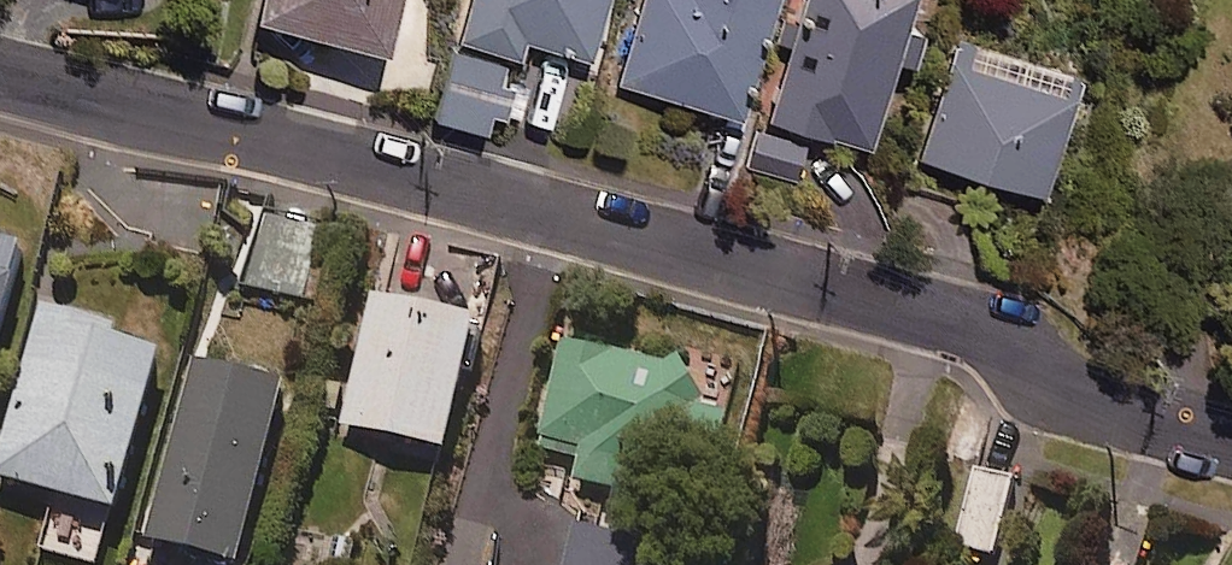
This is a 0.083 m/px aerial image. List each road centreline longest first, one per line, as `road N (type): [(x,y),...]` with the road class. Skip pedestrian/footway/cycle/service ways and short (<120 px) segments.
road 1 (residential): [(0,72),(966,323),(1099,402),(1231,438)]

